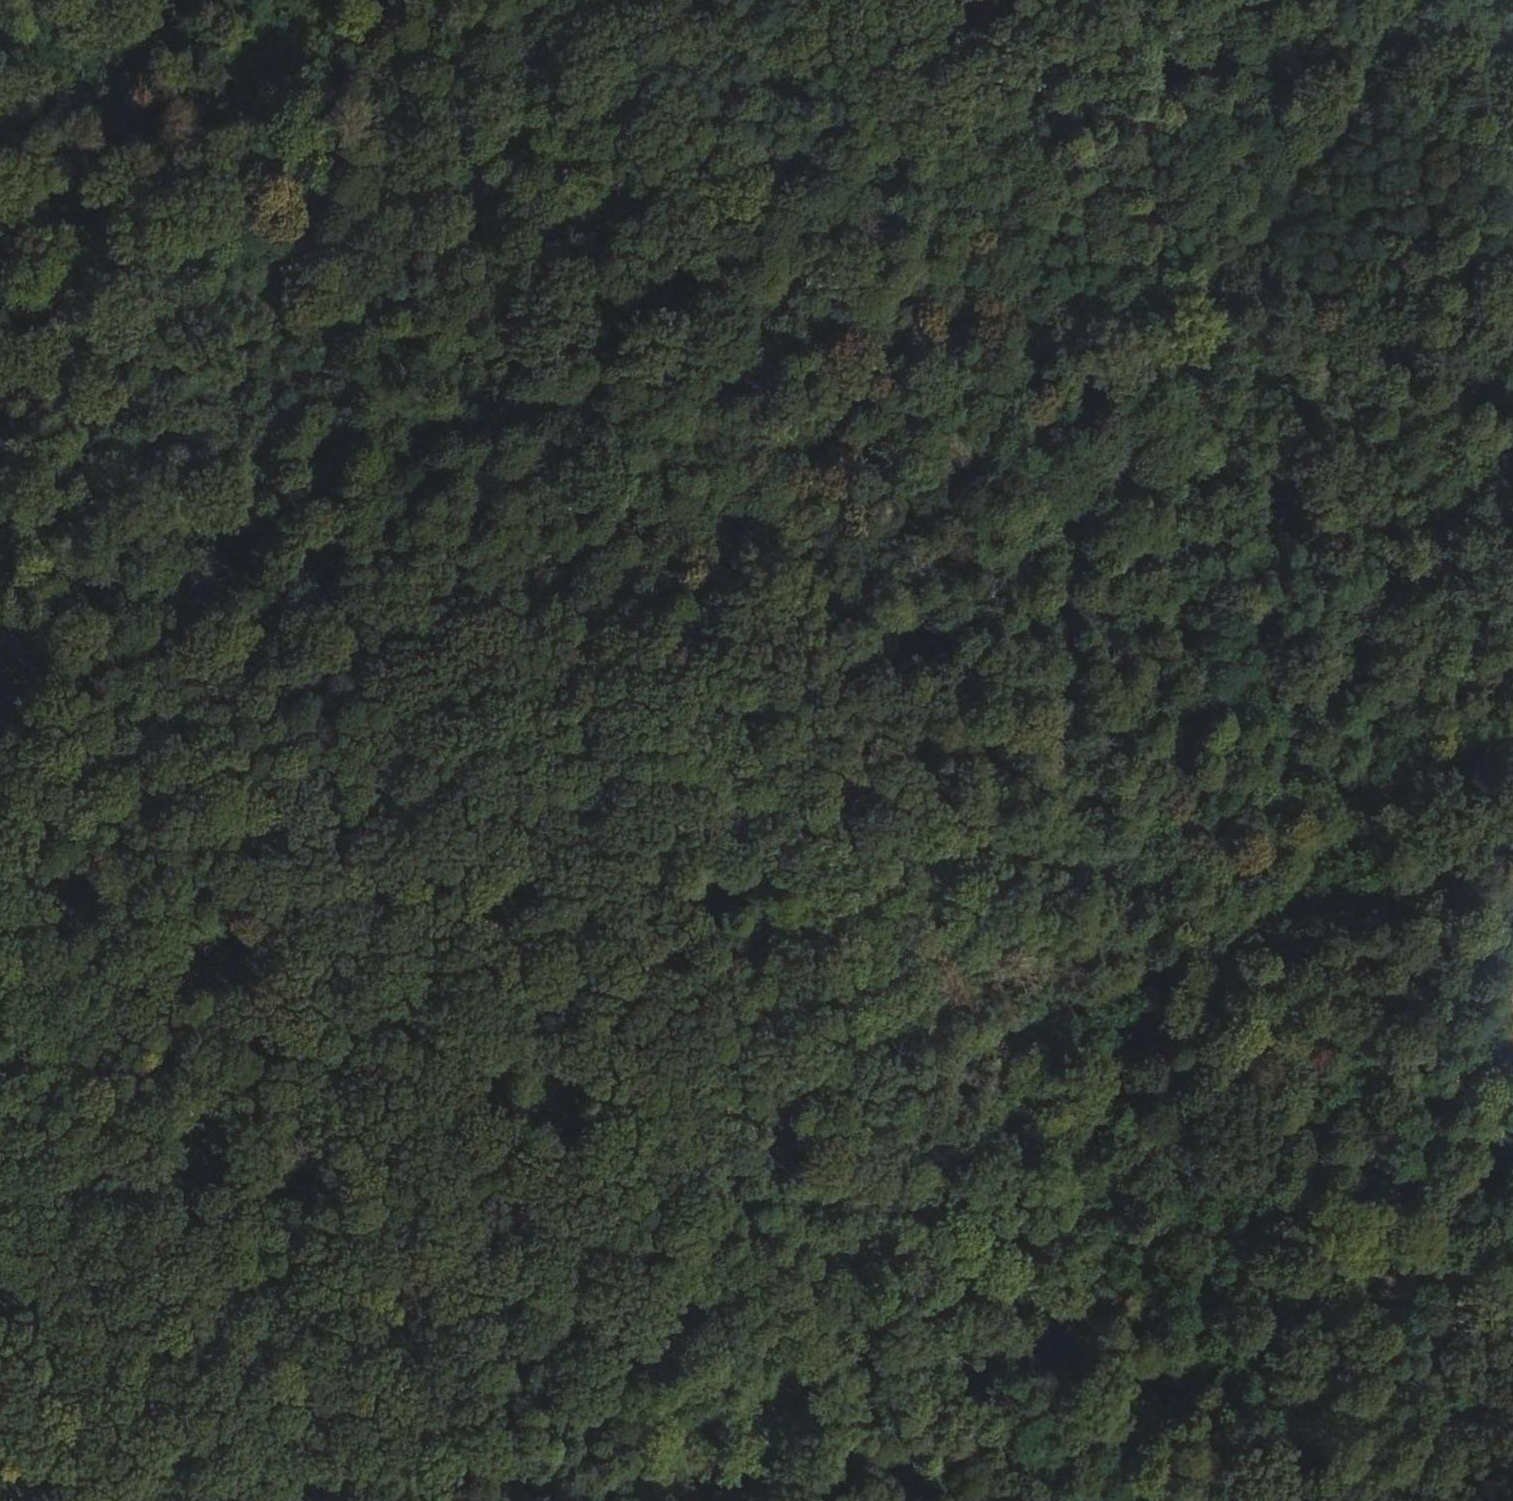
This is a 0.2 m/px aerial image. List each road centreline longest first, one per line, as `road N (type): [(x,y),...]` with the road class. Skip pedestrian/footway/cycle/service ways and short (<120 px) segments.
road 1 (track): [(1512,1016),(1368,1281),(1286,1454),(1252,1500)]
road 2 (track): [(0,419),(304,0)]
road 3 (track): [(1352,0),(1512,111)]

